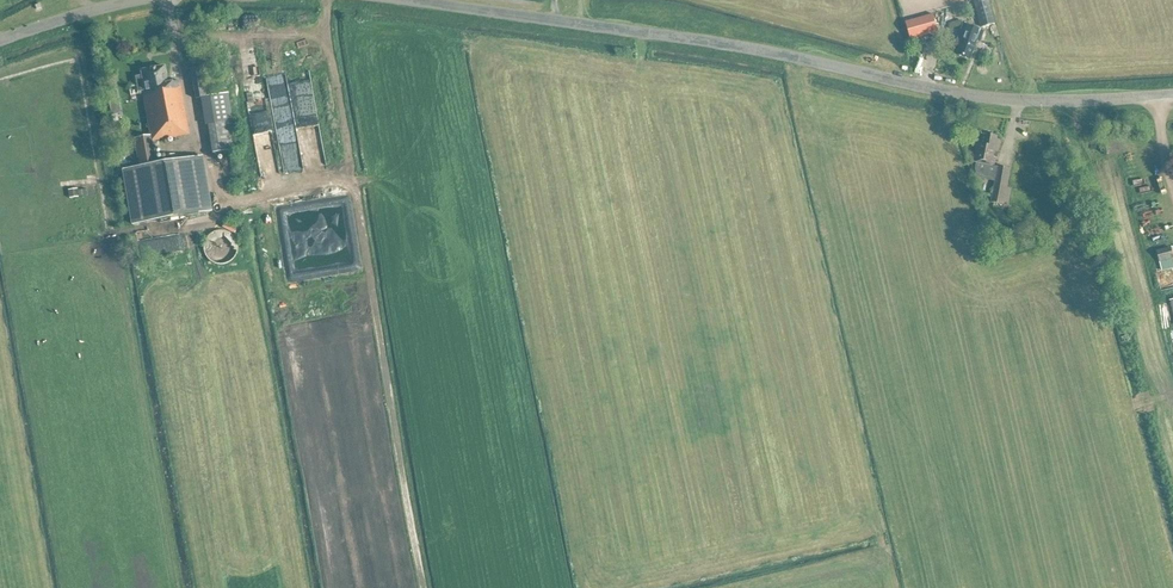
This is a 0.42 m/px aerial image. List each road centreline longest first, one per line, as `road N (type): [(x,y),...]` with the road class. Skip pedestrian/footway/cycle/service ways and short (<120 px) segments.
road 1 (tertiary): [(1172,94),(1036,100),(957,94),(687,40),(395,0)]
road 2 (tertiary): [(151,0),(0,43)]

